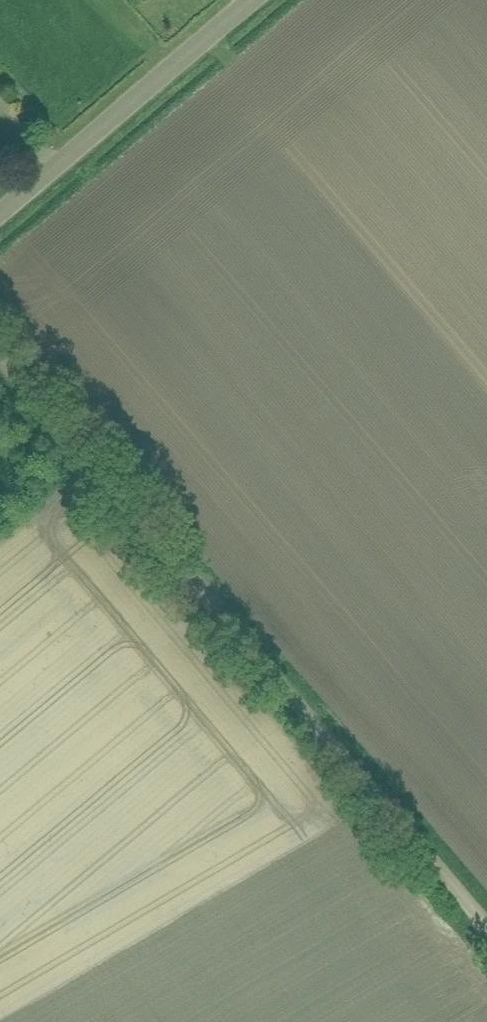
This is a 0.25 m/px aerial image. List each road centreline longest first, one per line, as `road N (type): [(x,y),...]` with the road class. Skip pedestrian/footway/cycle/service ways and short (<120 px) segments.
road 1 (unclassified): [(486,928),(0,357)]
road 2 (tertiary): [(0,213),(253,0)]

